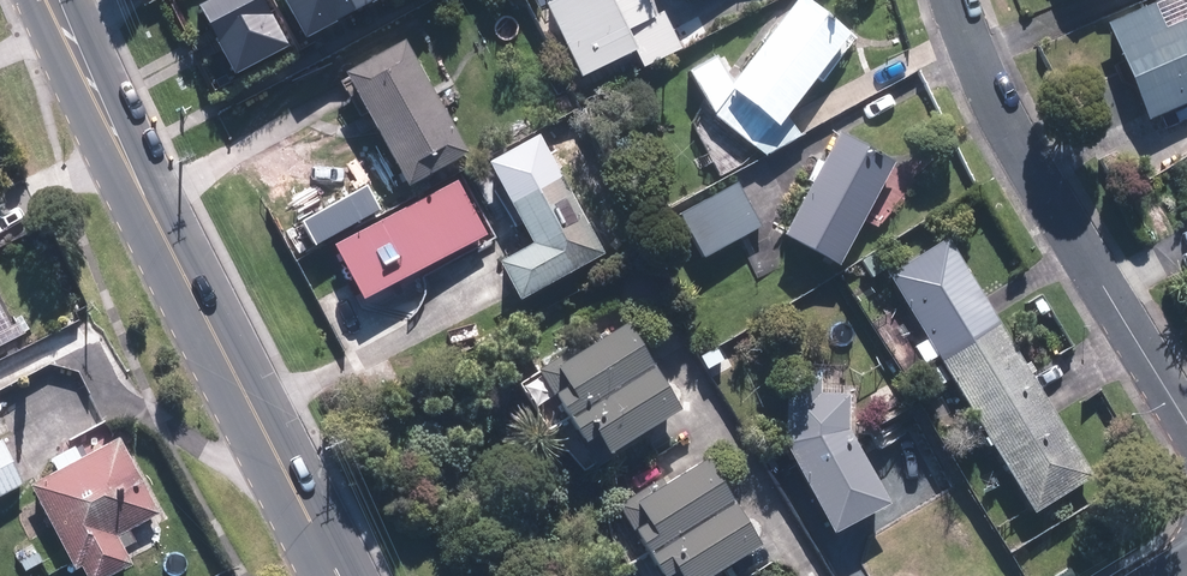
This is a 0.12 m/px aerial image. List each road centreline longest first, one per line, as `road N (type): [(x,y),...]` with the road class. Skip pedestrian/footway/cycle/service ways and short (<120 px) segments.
road 1 (secondary): [(58,0),(340,575)]
road 2 (residential): [(1186,416),(976,62),(955,0)]

